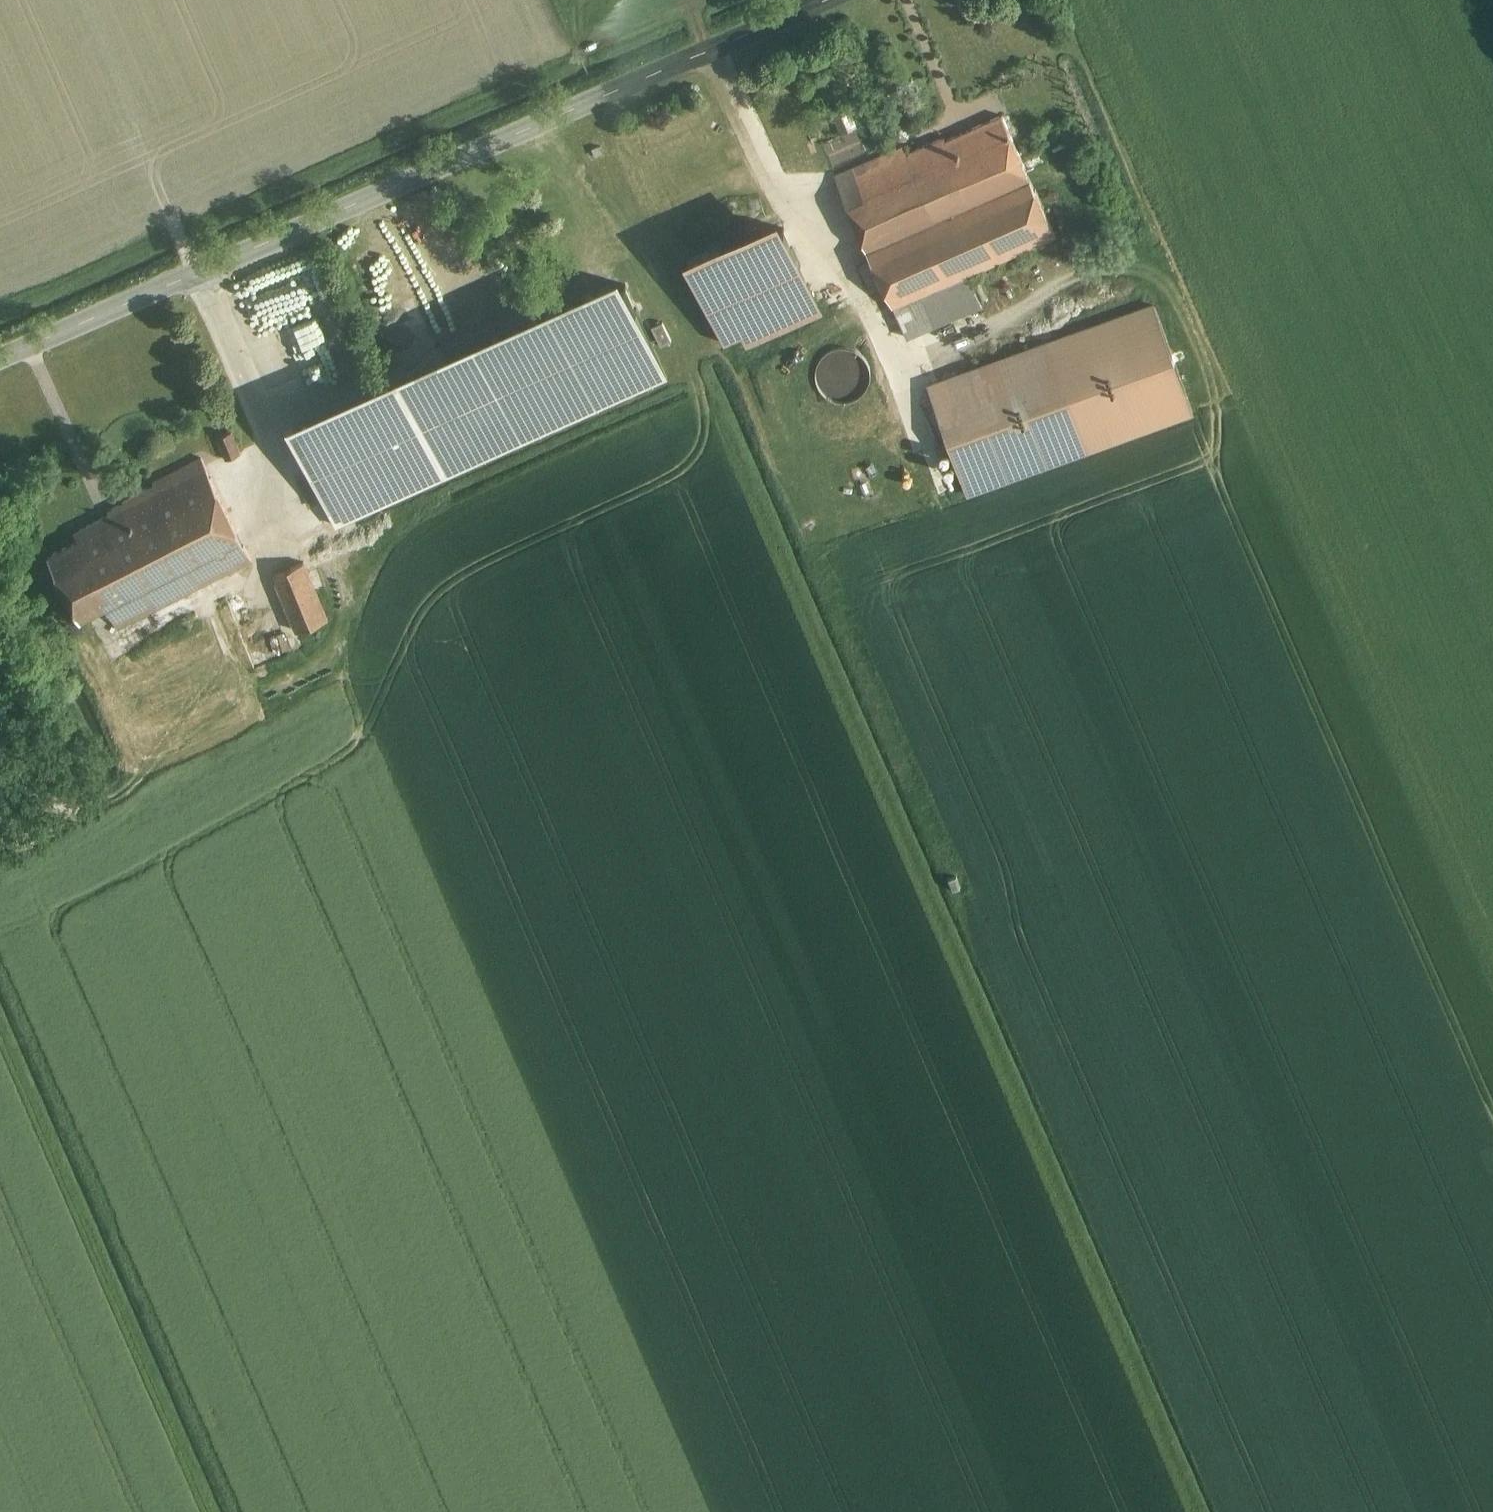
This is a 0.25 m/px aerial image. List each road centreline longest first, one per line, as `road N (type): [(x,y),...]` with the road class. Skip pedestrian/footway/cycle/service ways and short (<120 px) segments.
road 1 (tertiary): [(0,355),(821,0)]

